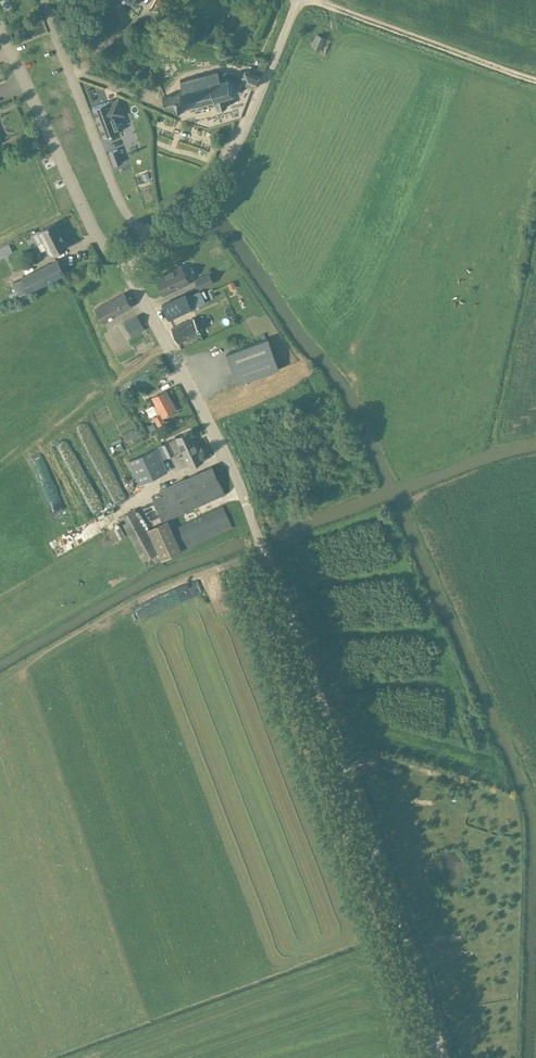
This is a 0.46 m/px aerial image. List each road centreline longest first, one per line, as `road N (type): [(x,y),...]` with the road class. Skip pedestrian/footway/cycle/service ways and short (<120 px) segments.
road 1 (unclassified): [(444,1057),(246,505)]
road 2 (residential): [(145,237),(207,188),(240,138),(299,0)]
road 3 (residential): [(246,505),(127,254)]
road 4 (residential): [(127,254),(96,235),(0,30)]
road 5 (residential): [(145,237),(120,204),(43,0)]
road 6 (track): [(309,0),(535,86)]
road 7 (track): [(135,604),(265,553)]

